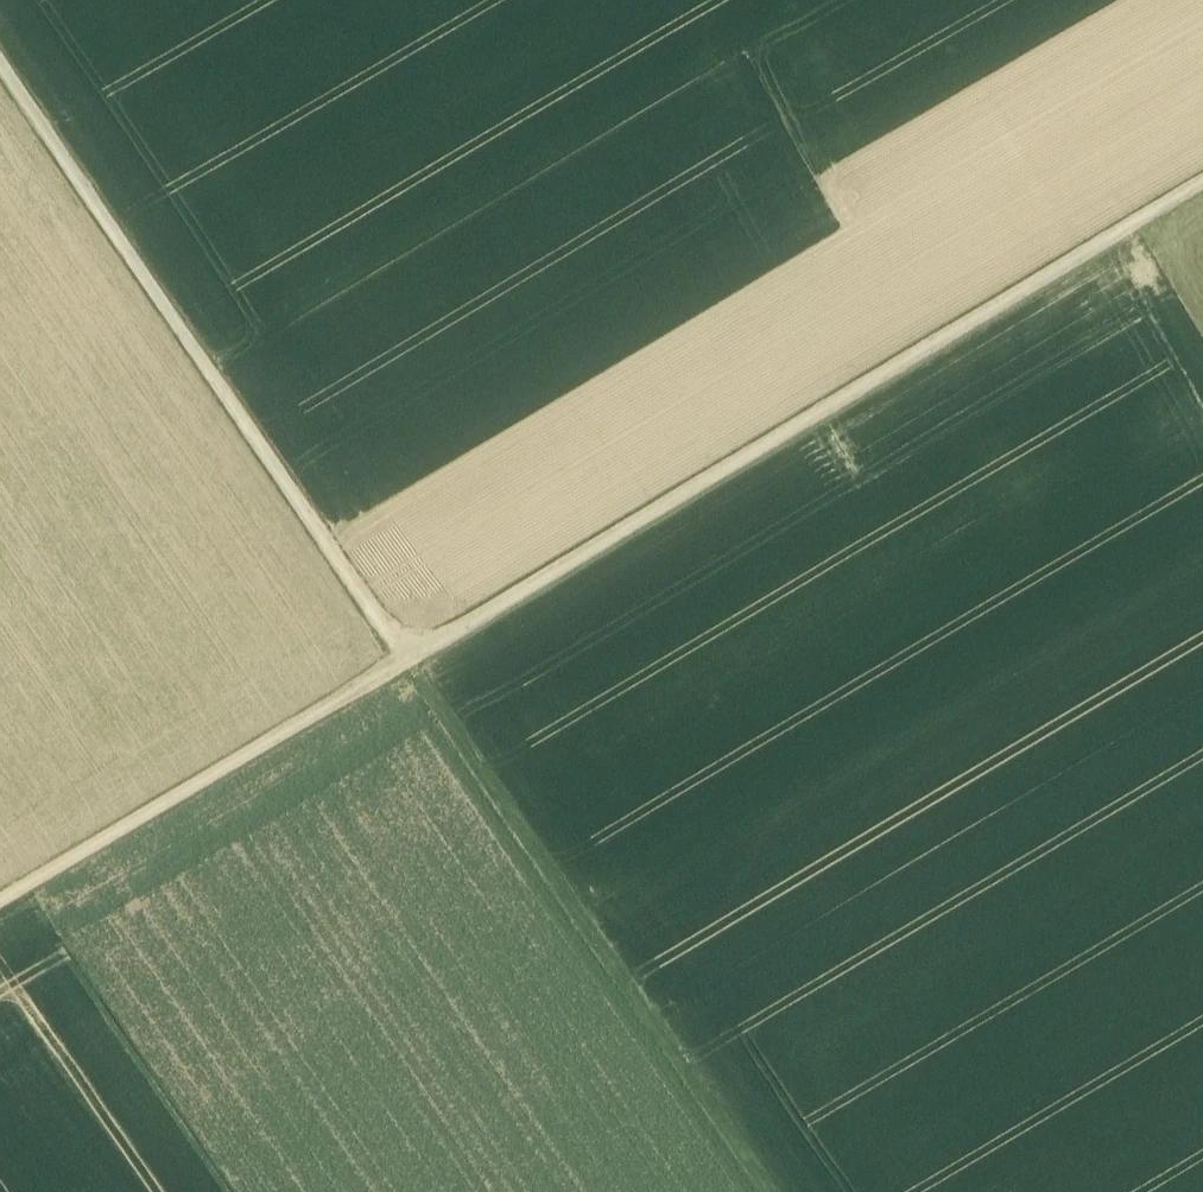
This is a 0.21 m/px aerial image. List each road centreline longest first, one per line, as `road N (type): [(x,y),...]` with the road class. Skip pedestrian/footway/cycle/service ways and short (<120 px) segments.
road 1 (track): [(1202,184),(0,908)]
road 2 (track): [(0,56),(770,1191)]

